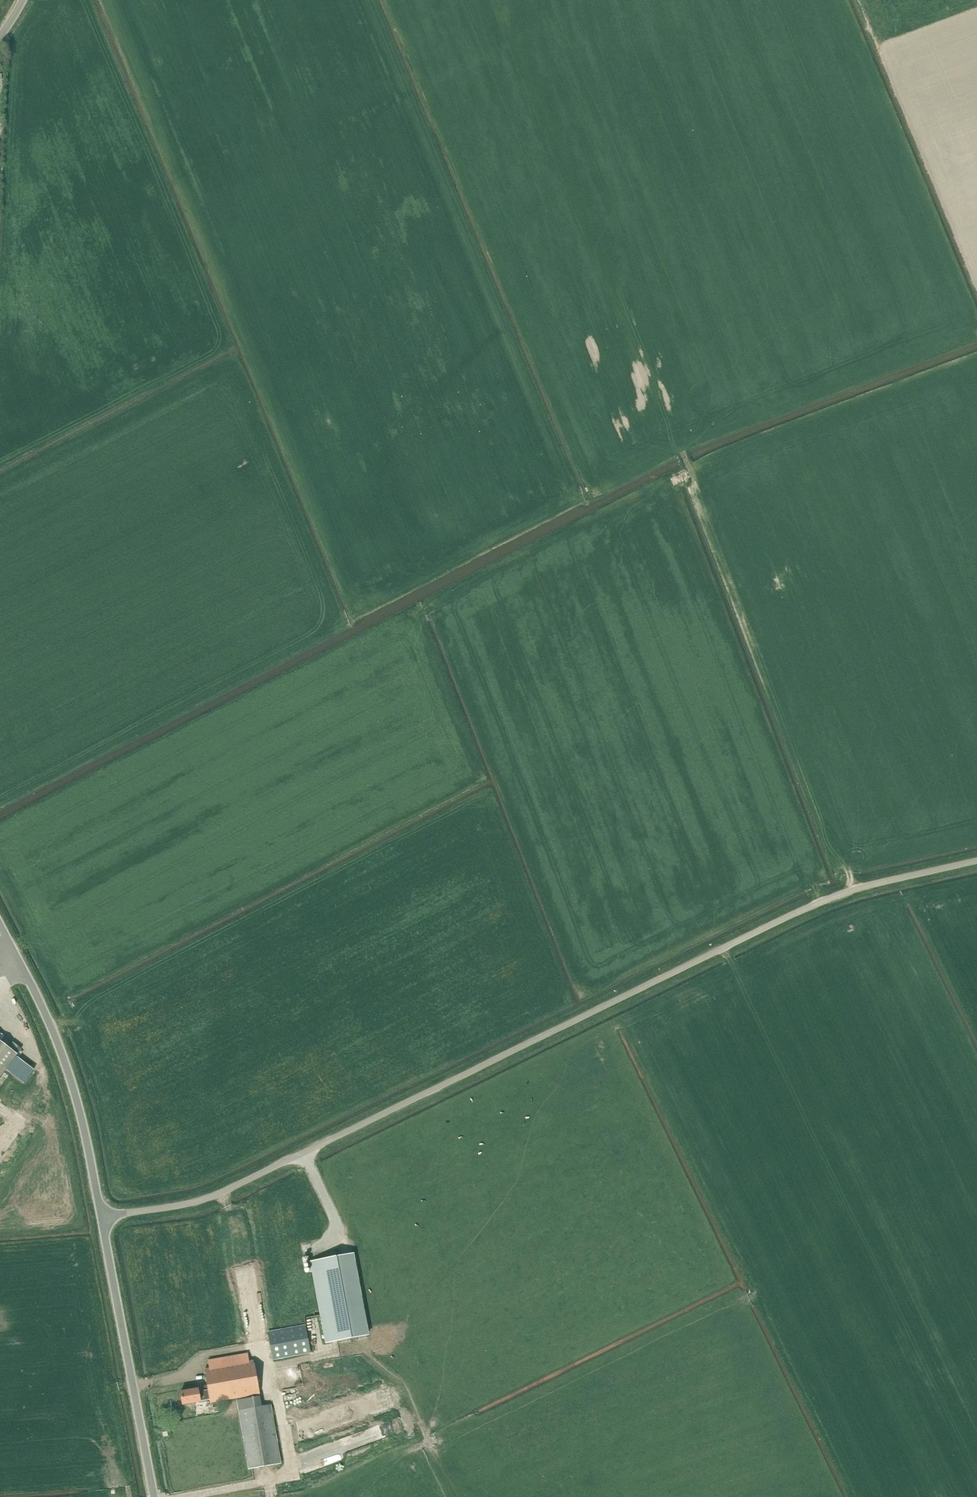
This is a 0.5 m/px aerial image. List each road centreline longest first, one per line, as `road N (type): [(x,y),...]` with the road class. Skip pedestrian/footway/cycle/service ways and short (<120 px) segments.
road 1 (unclassified): [(109,1224),(238,1198),(846,895),(976,869)]
road 2 (tertiary): [(109,1224),(62,1047),(0,923)]
road 3 (tertiary): [(159,1496),(109,1224)]

